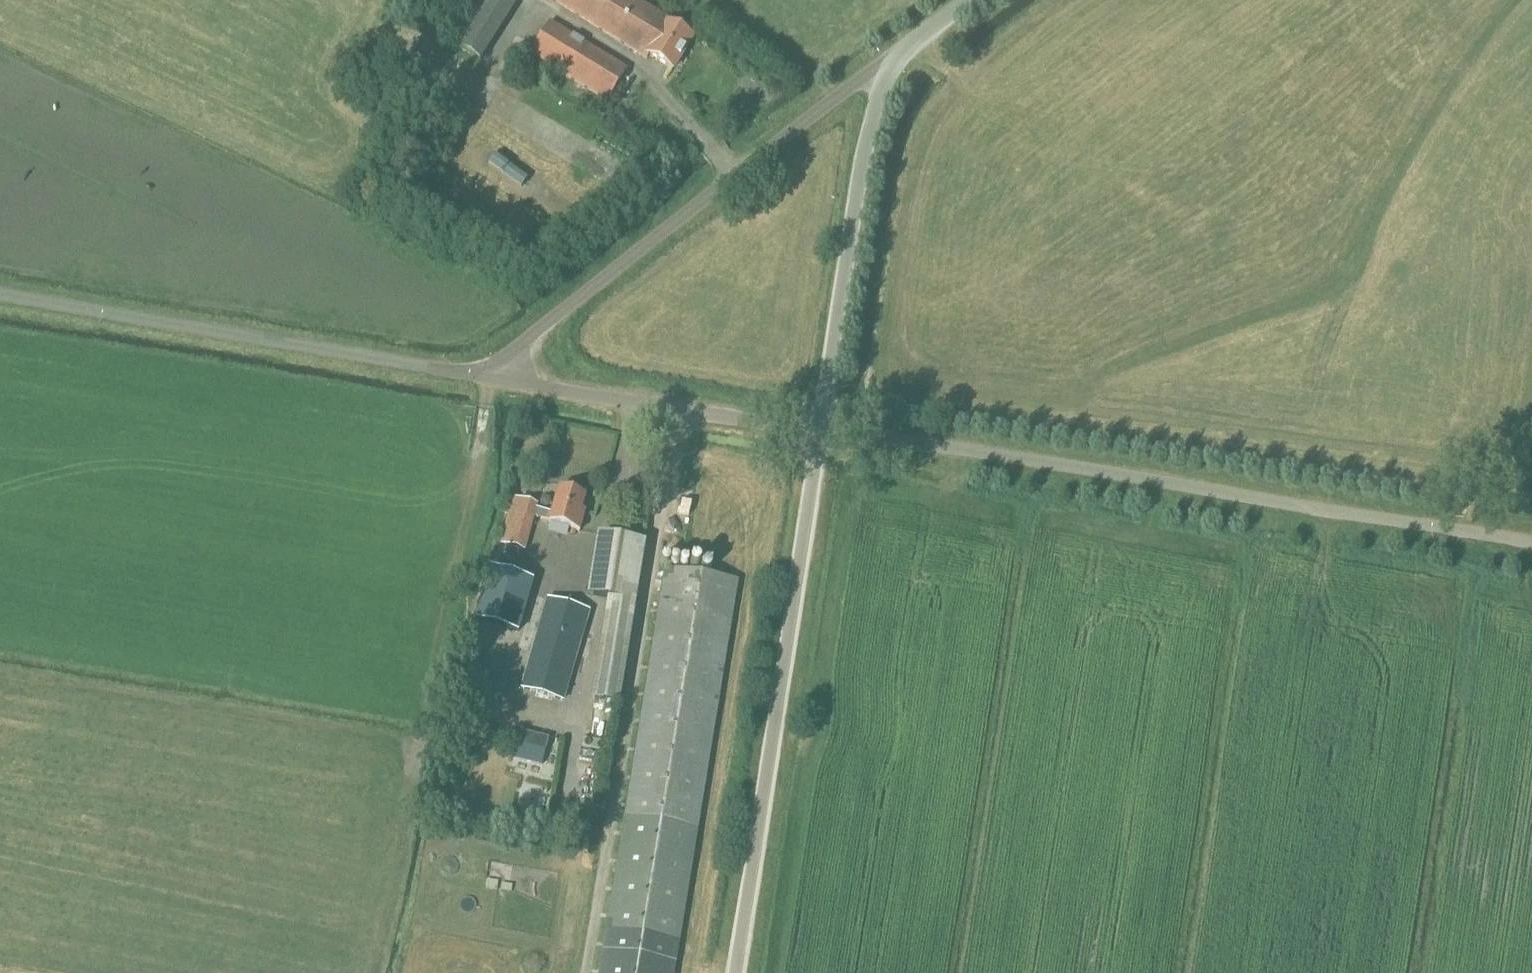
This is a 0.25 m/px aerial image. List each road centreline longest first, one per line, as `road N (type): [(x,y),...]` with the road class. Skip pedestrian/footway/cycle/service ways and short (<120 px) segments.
road 1 (unclassified): [(1531,540),(822,431)]
road 2 (unclassified): [(736,972),(822,431)]
road 3 (unclassified): [(900,55),(511,354),(469,376)]
road 4 (unclassified): [(469,376),(0,293)]
road 5 (unclassified): [(822,431),(862,168),(900,55)]
road 6 (unclassified): [(822,431),(469,376)]

